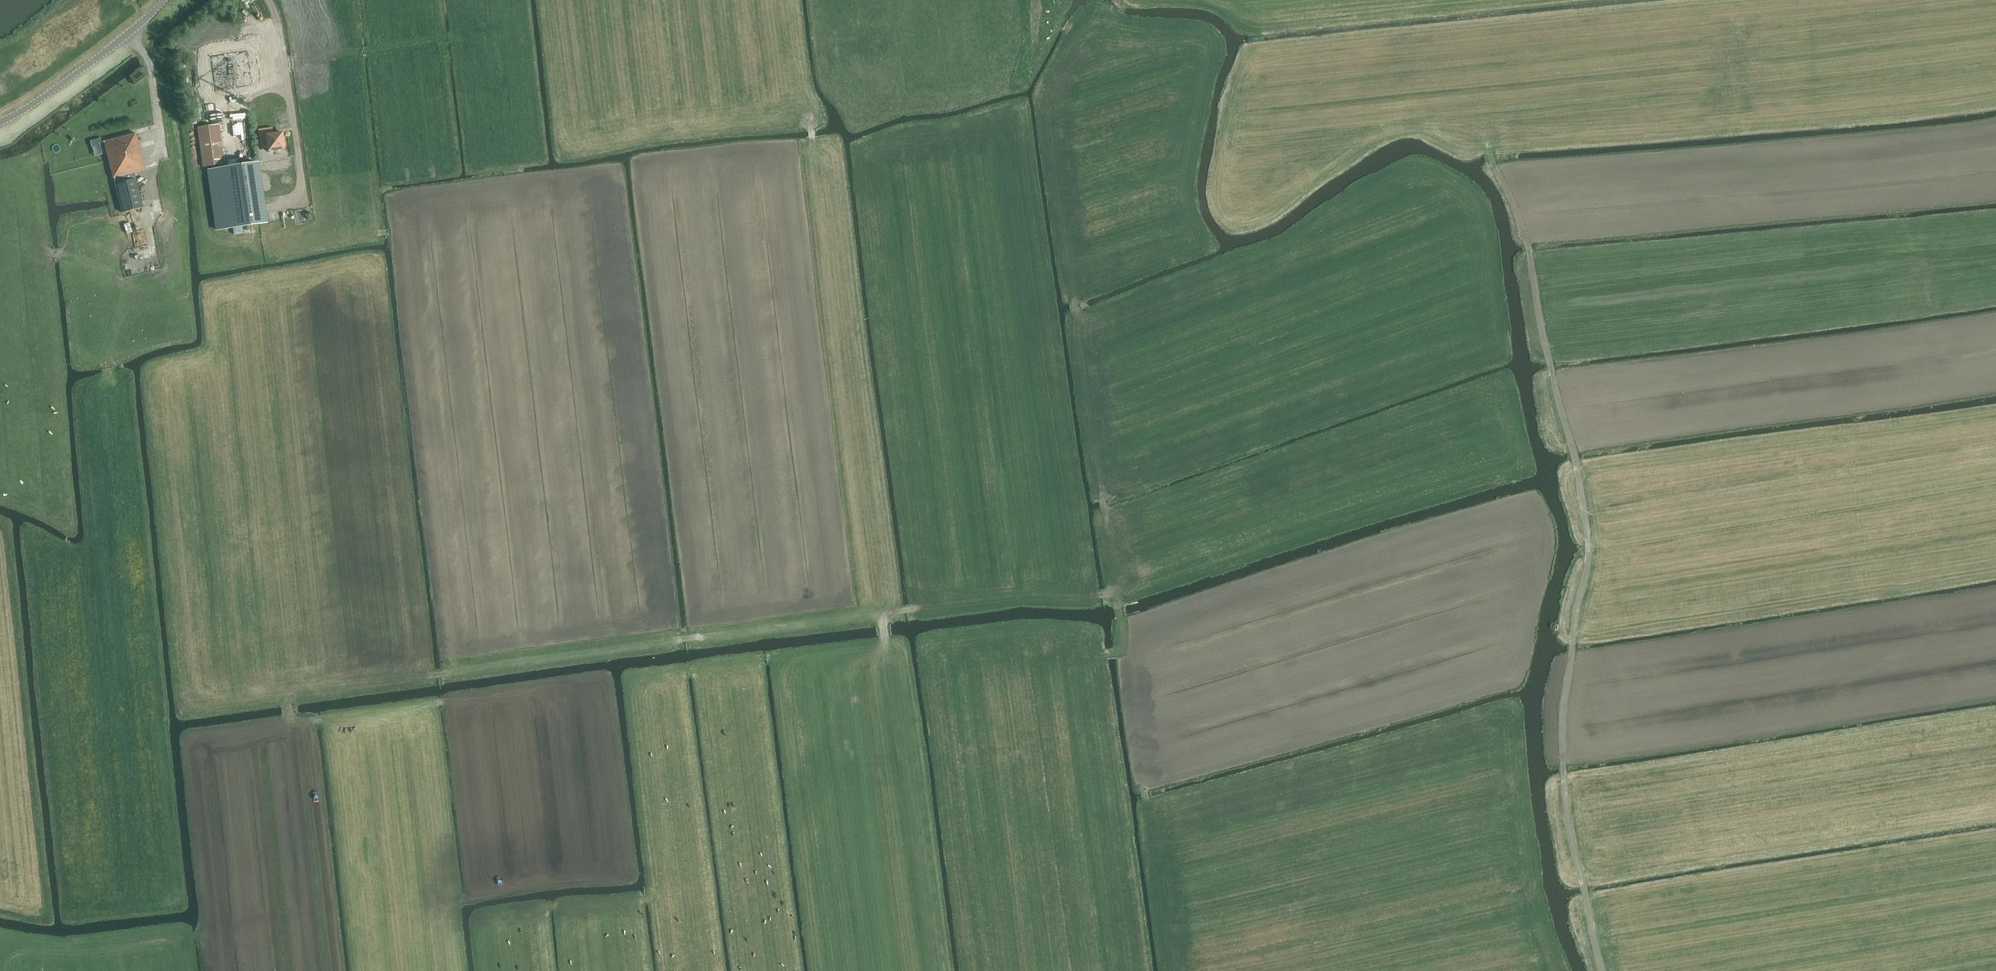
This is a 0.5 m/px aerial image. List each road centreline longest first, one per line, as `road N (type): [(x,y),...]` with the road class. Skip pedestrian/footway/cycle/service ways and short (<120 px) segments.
road 1 (track): [(1488,154),(1526,233),(1591,552),(1563,766),(1570,827),(1607,970)]
road 2 (track): [(1113,596),(945,608),(288,696)]
road 3 (track): [(883,619),(934,970)]
road 4 (unclassified): [(0,121),(117,44),(165,0)]
road 5 (track): [(812,138),(745,0)]

